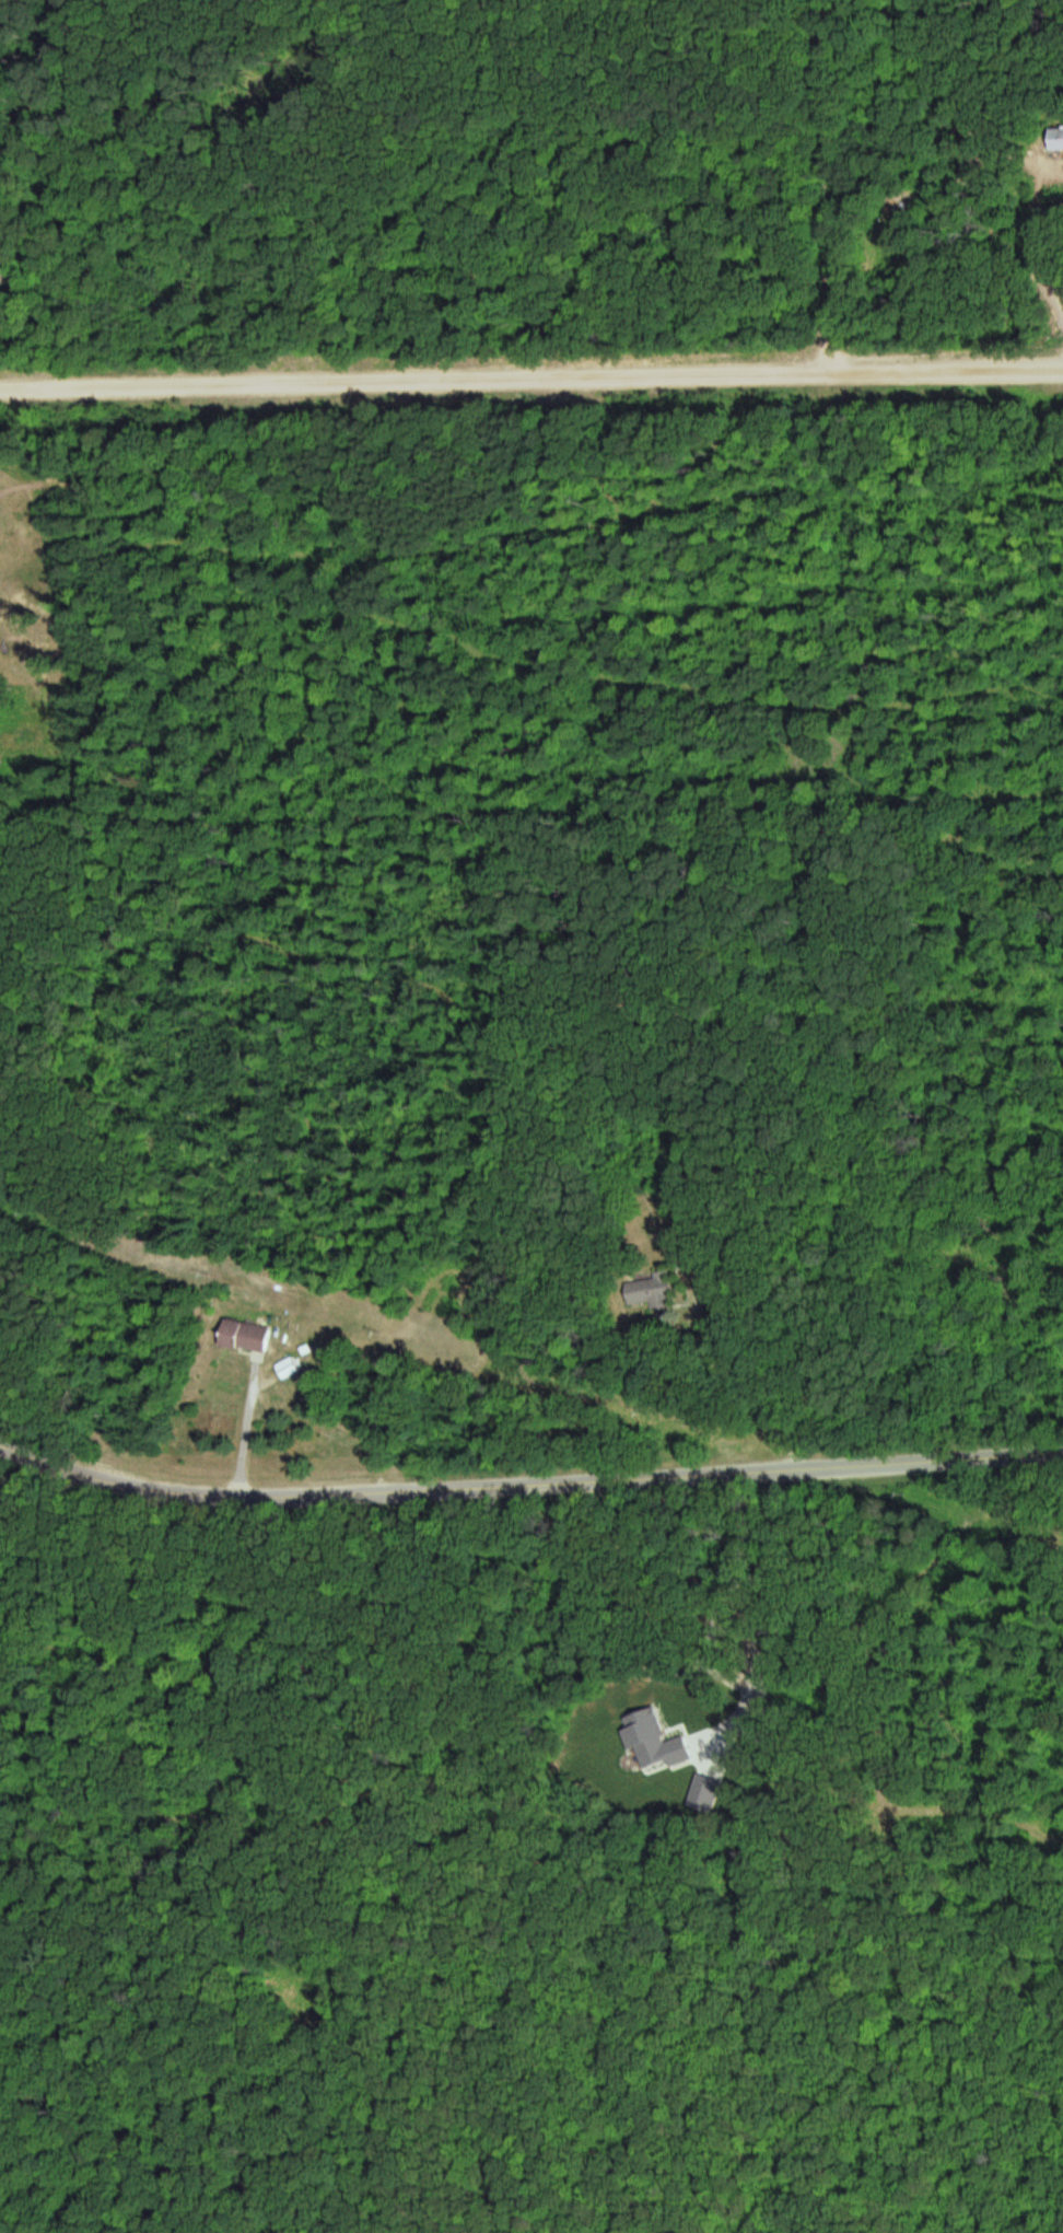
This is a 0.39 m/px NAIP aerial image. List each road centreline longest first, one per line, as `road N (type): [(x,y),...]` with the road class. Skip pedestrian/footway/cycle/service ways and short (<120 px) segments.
road 1 (residential): [(0,1444),(130,1489),(300,1497),(1062,1454)]
road 2 (residential): [(0,394),(1062,361)]
road 3 (residential): [(837,367),(838,0)]

